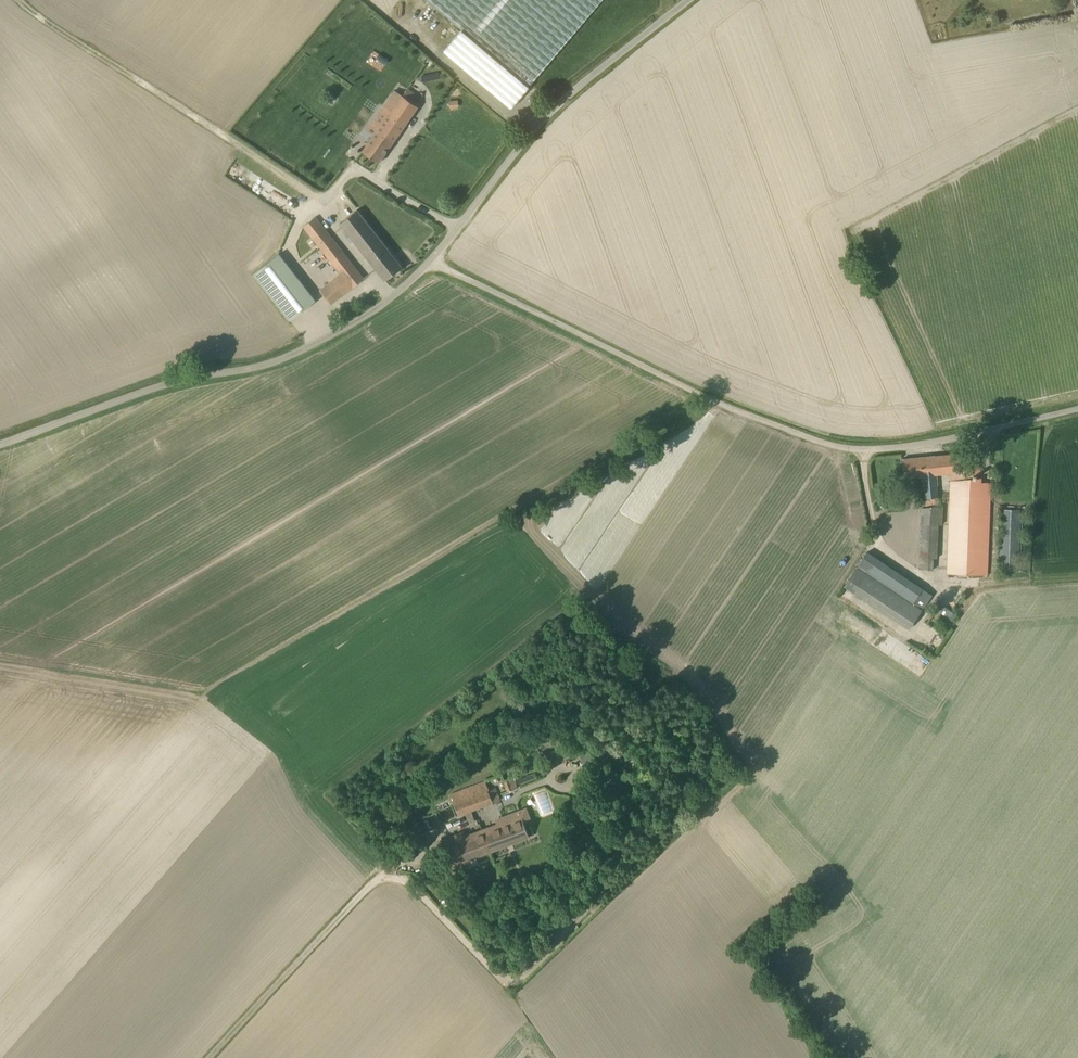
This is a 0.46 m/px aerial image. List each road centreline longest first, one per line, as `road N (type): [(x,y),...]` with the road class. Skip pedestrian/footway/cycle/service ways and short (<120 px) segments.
road 1 (unclassified): [(1077,408),(928,443),(837,447),(708,398),(432,262)]
road 2 (track): [(250,667),(441,562),(708,398)]
road 3 (unclassified): [(0,446),(179,381),(283,359),(370,318),(432,262)]
road 4 (track): [(329,206),(22,0)]
road 5 (unclassified): [(455,229),(578,83),(692,0)]
road 6 (unclassified): [(455,229),(355,174),(329,206)]

